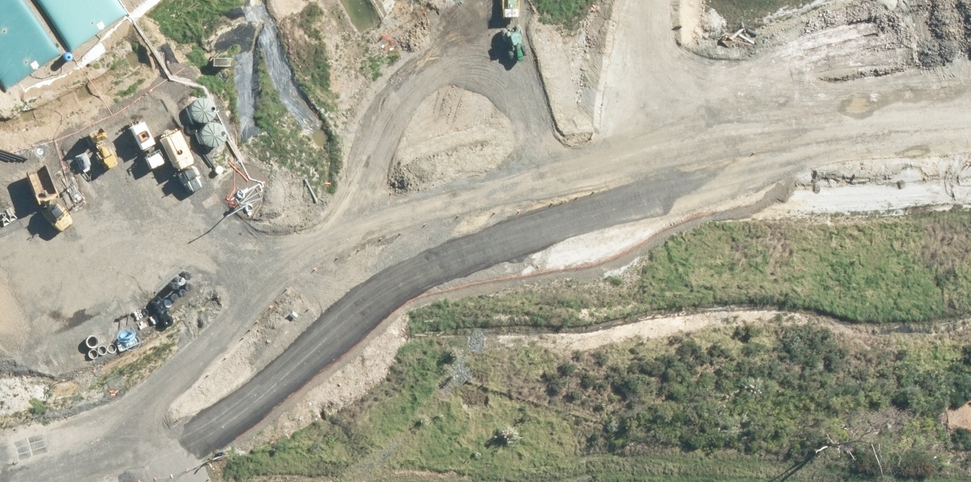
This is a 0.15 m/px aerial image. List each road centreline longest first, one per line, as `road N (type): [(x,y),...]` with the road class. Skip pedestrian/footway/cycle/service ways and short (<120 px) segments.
road 1 (track): [(201,481),(187,347),(251,300),(319,178),(508,0)]
road 2 (trunk): [(851,206),(578,364),(349,481)]
road 3 (trunk): [(576,298),(813,138),(970,54)]
road 4 (trunk): [(576,298),(970,91)]
road 5 (trunk): [(229,481),(576,298)]
road 6 (trunk): [(970,138),(851,206)]
road 7 (trunk): [(970,170),(851,206)]

